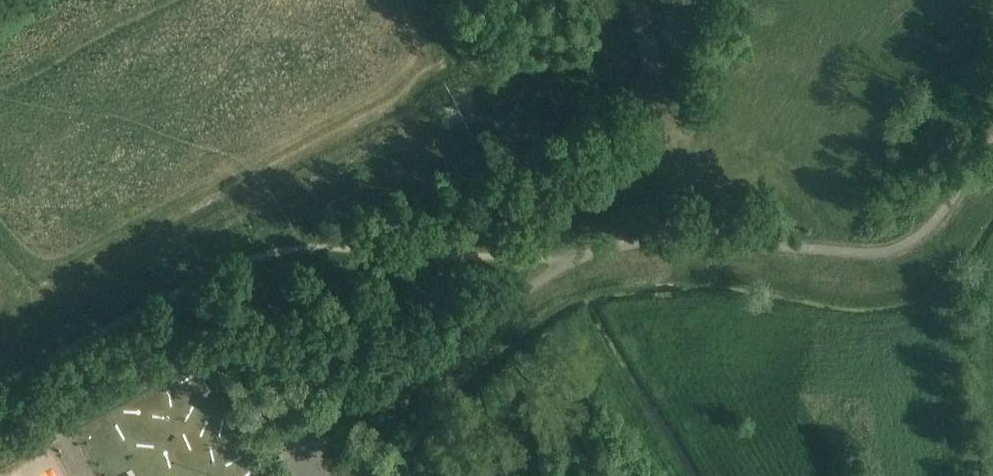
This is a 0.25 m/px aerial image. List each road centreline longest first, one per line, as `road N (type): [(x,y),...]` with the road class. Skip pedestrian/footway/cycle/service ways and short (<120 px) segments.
road 1 (unclassified): [(0,445),(166,355),(217,343),(258,348),(366,398)]

